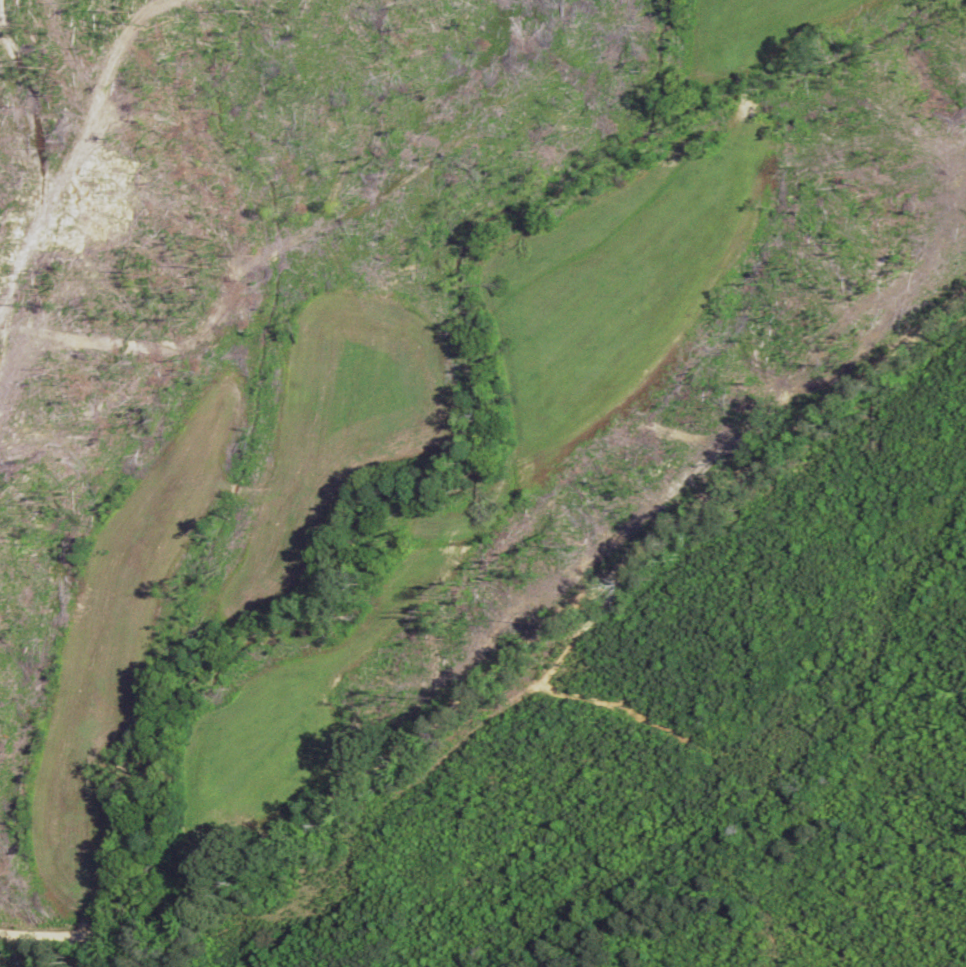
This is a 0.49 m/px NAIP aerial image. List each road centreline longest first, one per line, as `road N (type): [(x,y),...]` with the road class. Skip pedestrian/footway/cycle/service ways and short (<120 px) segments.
road 1 (residential): [(0,950),(152,943),(229,902),(965,308)]

